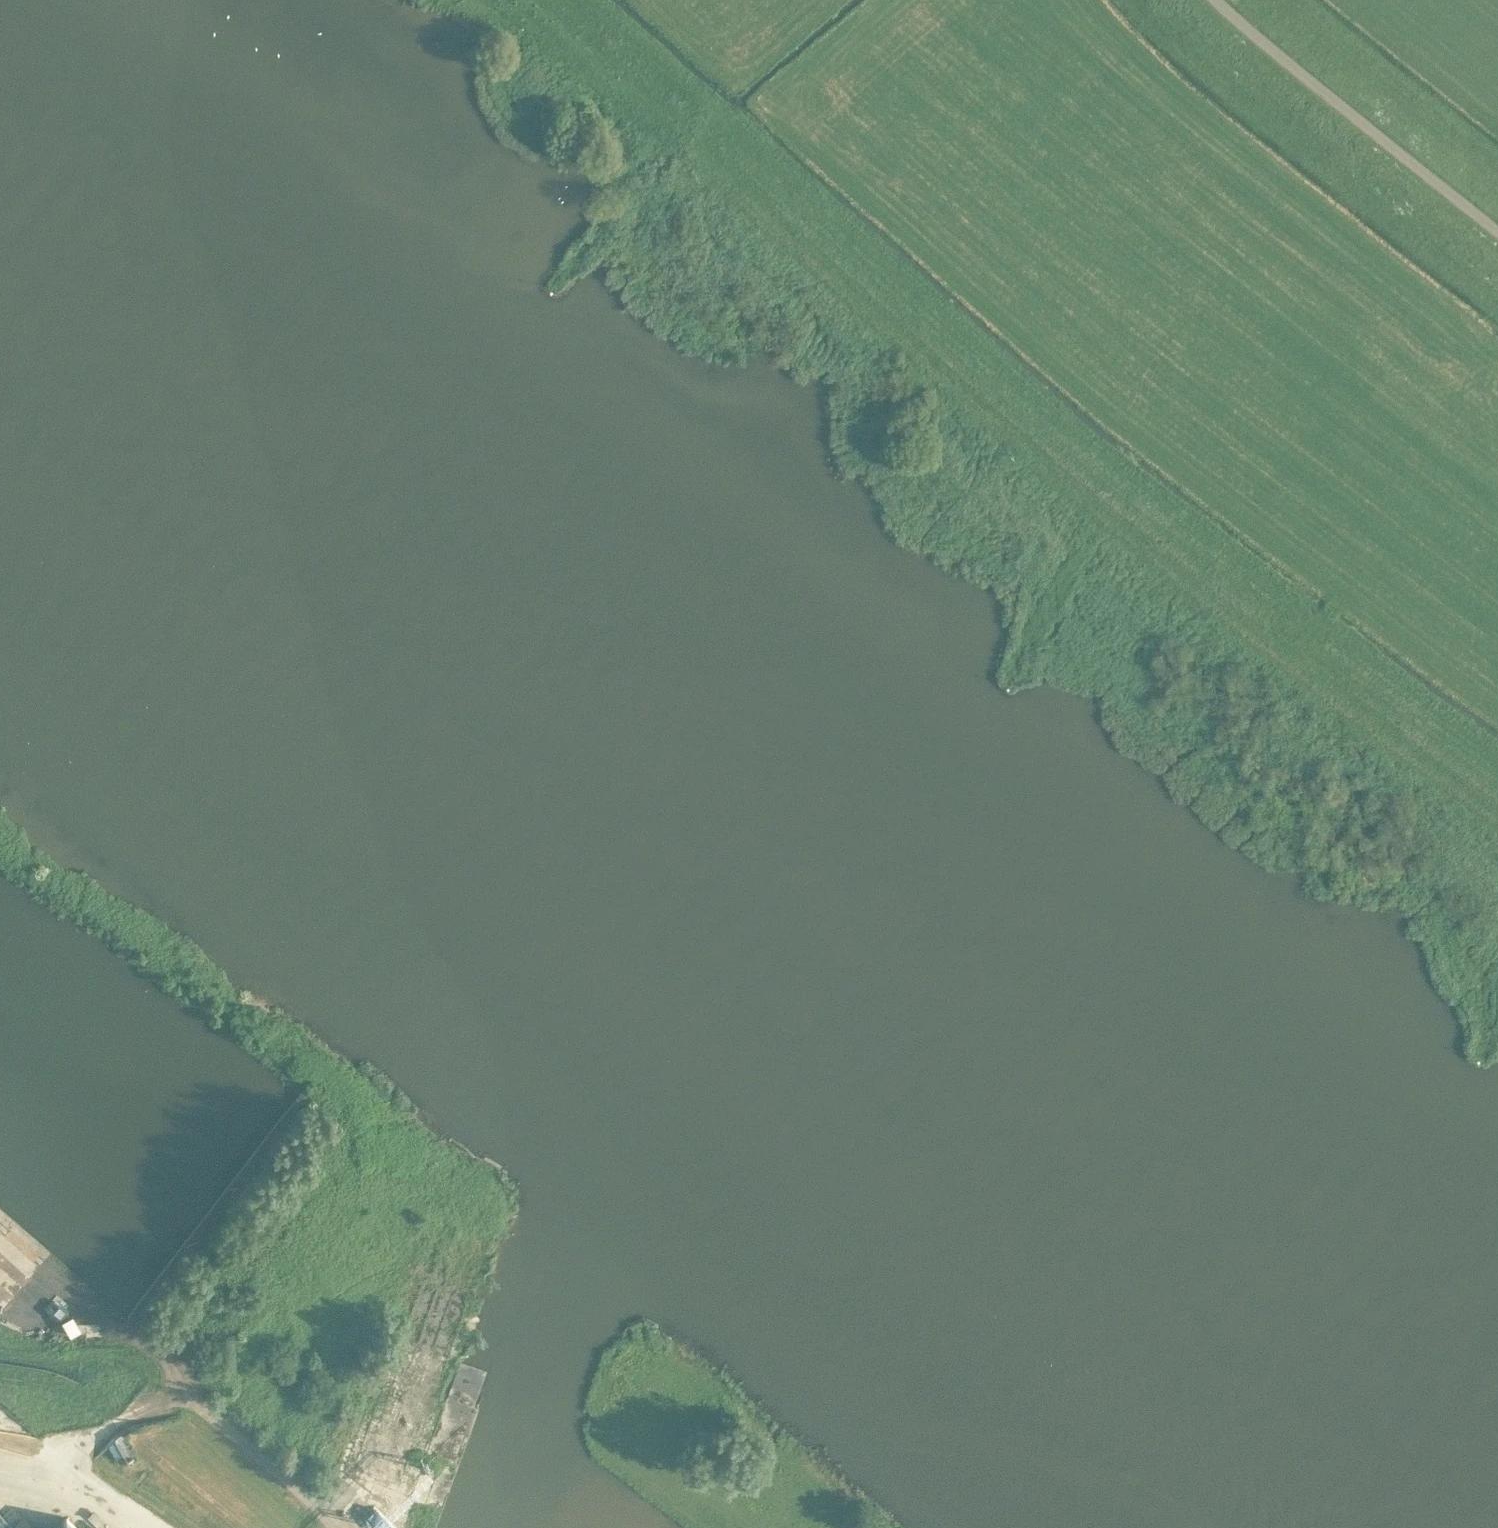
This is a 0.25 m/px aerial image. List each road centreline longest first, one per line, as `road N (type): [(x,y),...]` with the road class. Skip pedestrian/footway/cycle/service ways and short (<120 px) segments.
road 1 (unclassified): [(1497,227),(1244,32),(1217,0)]

